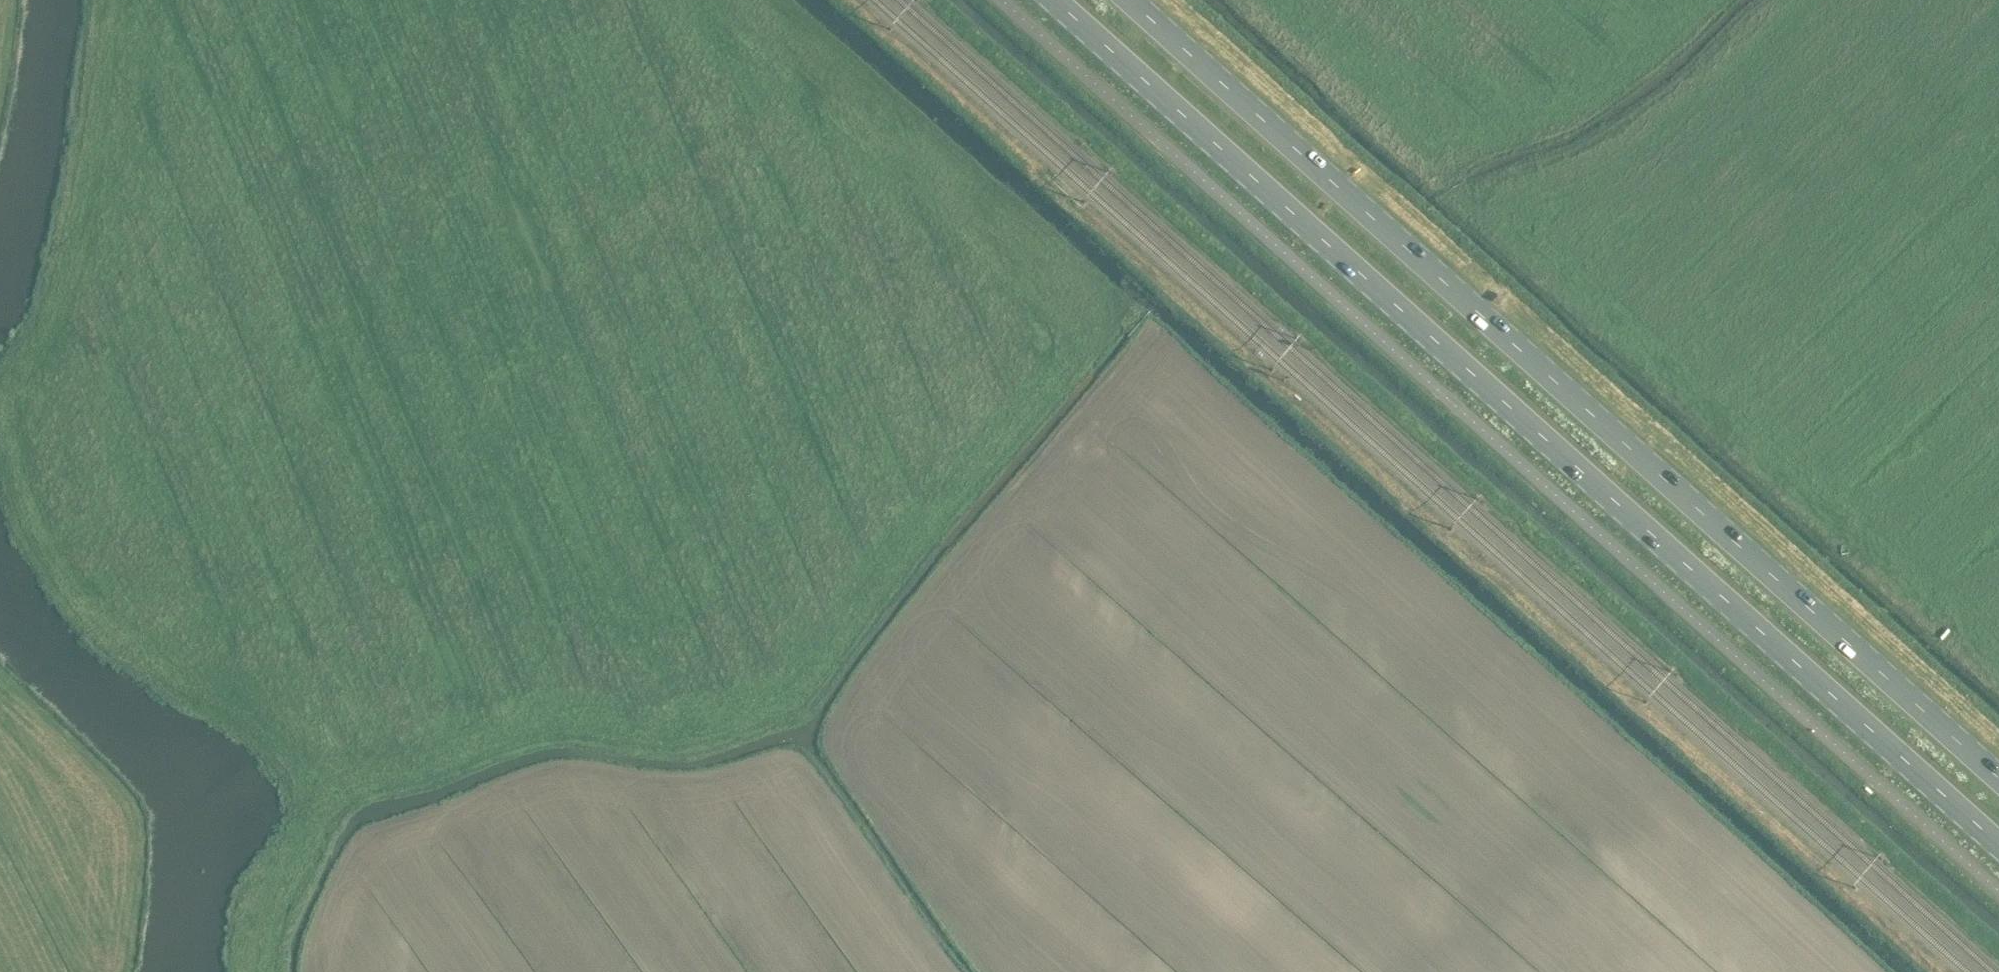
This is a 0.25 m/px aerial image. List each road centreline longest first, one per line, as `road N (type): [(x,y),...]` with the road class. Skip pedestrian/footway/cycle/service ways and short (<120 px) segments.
road 1 (primary): [(1056,0),(1998,845)]
road 2 (primary): [(1998,778),(1132,0)]
road 3 (track): [(327,804),(266,953),(265,971)]

